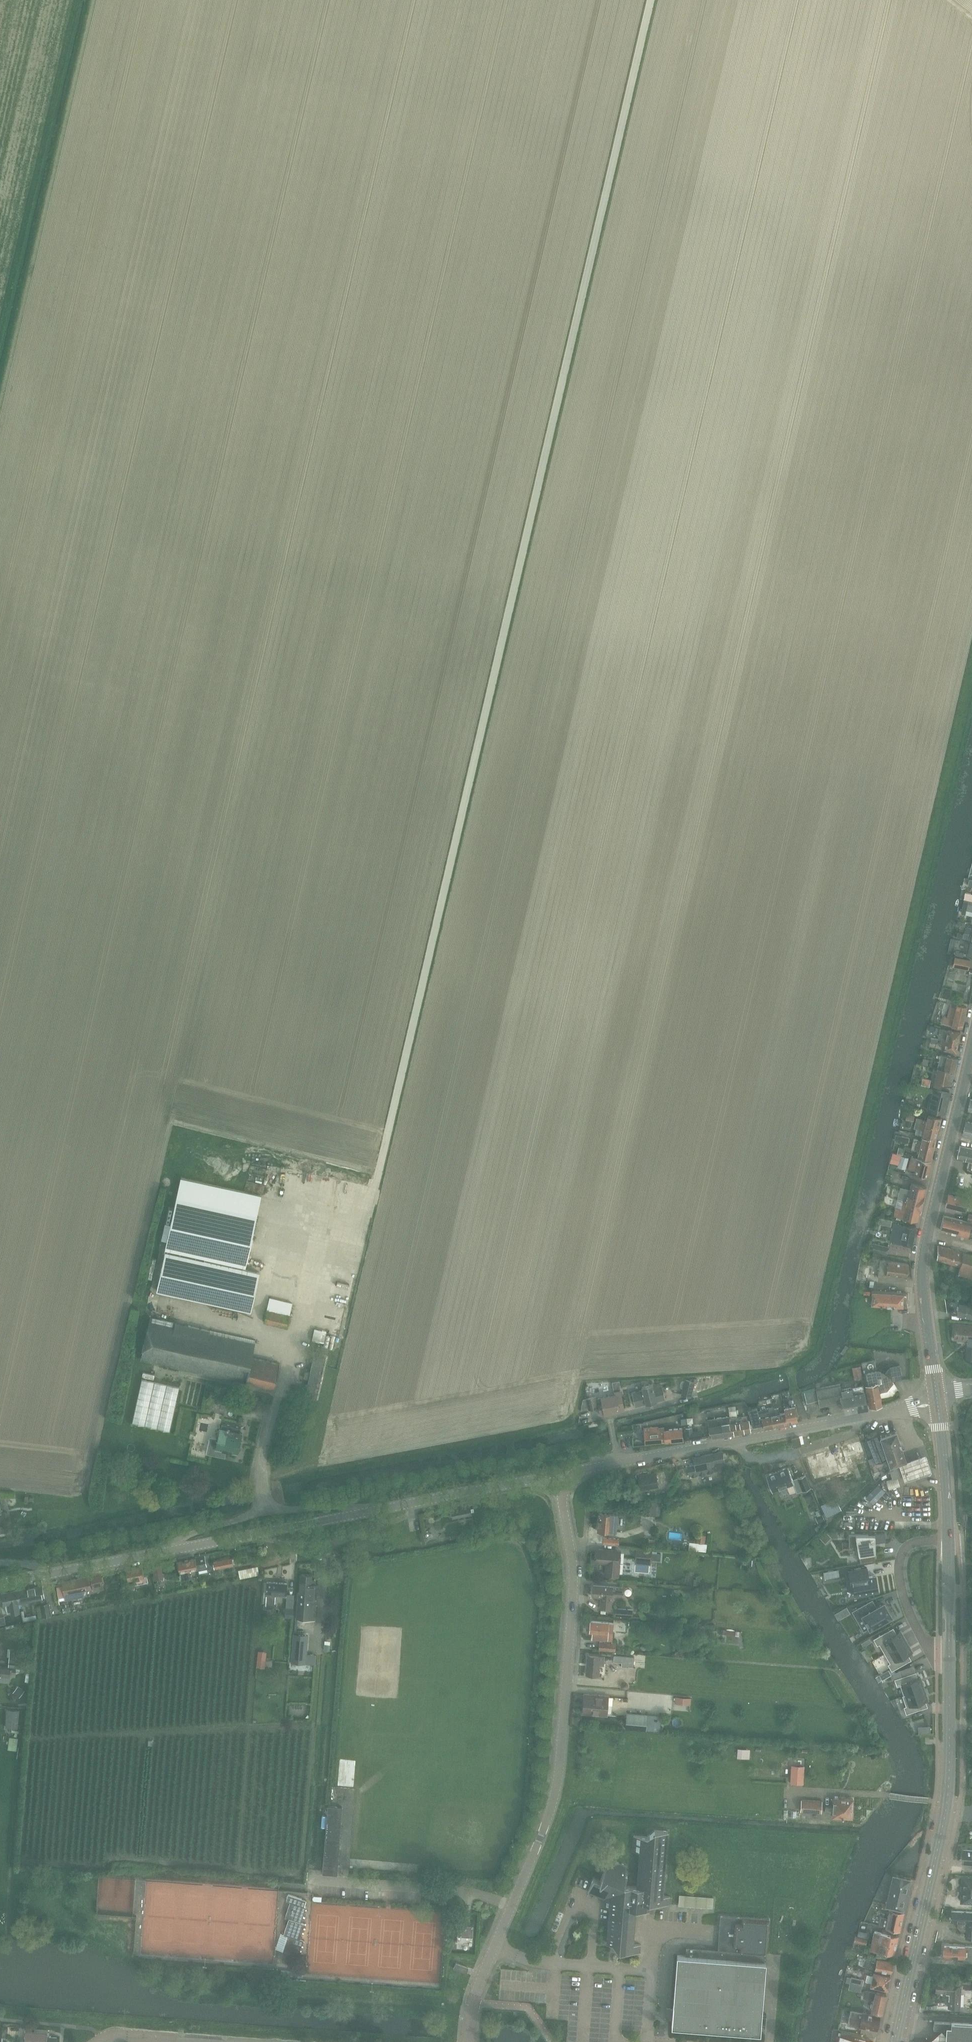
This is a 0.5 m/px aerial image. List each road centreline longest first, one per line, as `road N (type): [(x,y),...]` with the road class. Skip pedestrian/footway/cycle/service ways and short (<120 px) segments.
road 1 (track): [(377,1182),(651,0)]
road 2 (track): [(807,1428),(790,1368),(815,1336),(971,660)]
road 3 (unclassified): [(0,1584),(530,1480),(564,1488)]
road 4 (unclassified): [(511,1907),(560,1767),(574,1585),(564,1488)]
road 5 (tertiary): [(895,2041),(947,1803),(949,1660)]
road 6 (unclassified): [(564,1488),(587,1469),(937,1400)]
road 7 (tertiary): [(937,1400),(923,1265),(971,1044)]
road 8 (track): [(78,0),(0,335)]
road 9 (unclassified): [(511,1907),(461,1892),(308,1879)]
road 10 (residential): [(949,1539),(911,1544),(899,1567),(923,1640),(934,1658),(949,1660)]
road 11 (residential): [(651,1972),(537,1963),(494,1948)]
road 12 (tertiary): [(949,1539),(937,1400)]
road 13 (track): [(507,1433),(517,1458),(614,1464)]
road 14 (tertiary): [(949,1660),(949,1539)]

